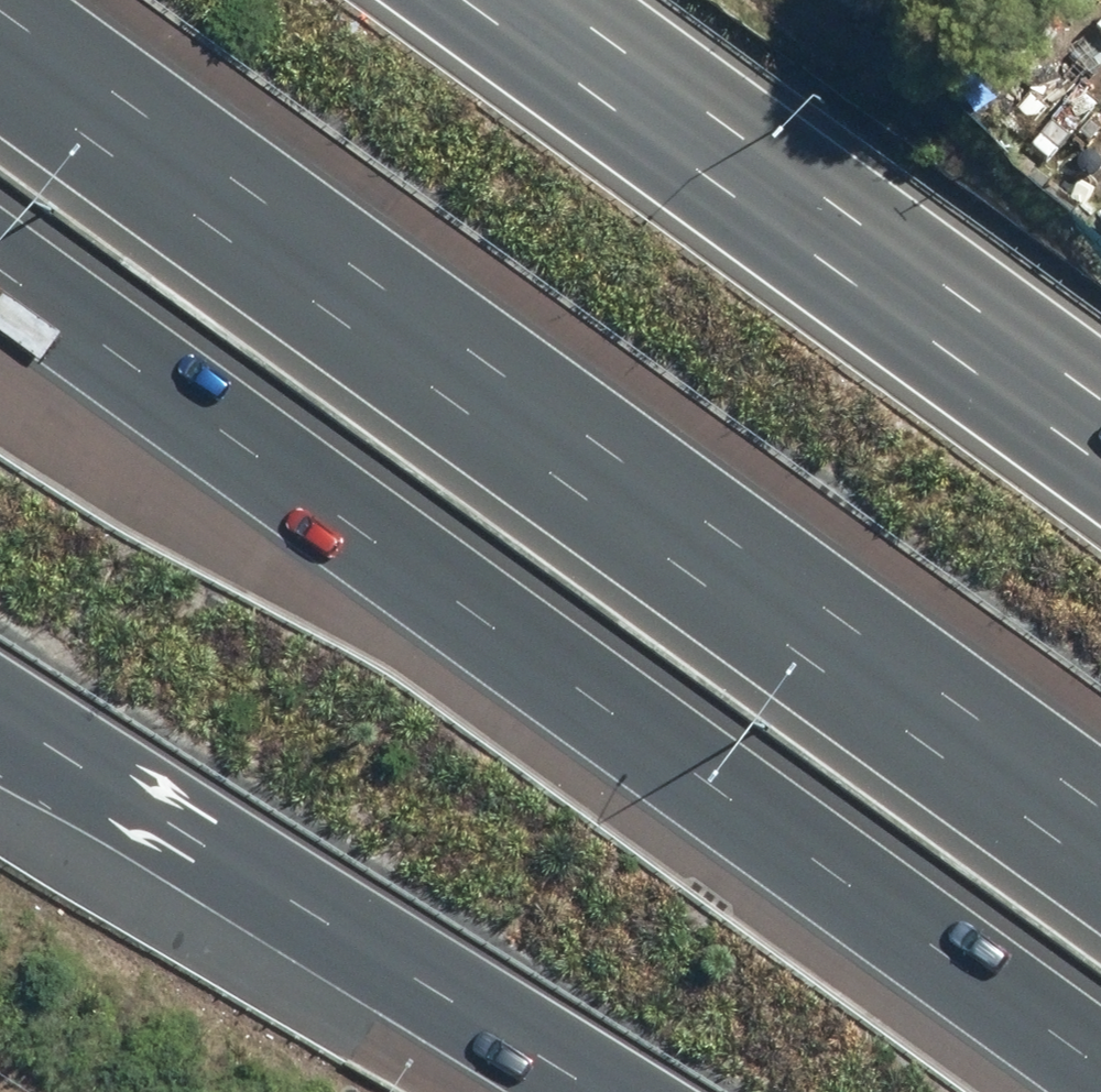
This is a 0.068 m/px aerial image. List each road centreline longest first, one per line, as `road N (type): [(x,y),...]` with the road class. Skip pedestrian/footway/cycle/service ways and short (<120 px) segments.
road 1 (motorway): [(1100,1033),(0,229)]
road 2 (motorway): [(23,0),(1100,799)]
road 3 (motorway): [(709,1091),(0,678)]
road 4 (motorway): [(450,0),(1100,460)]

